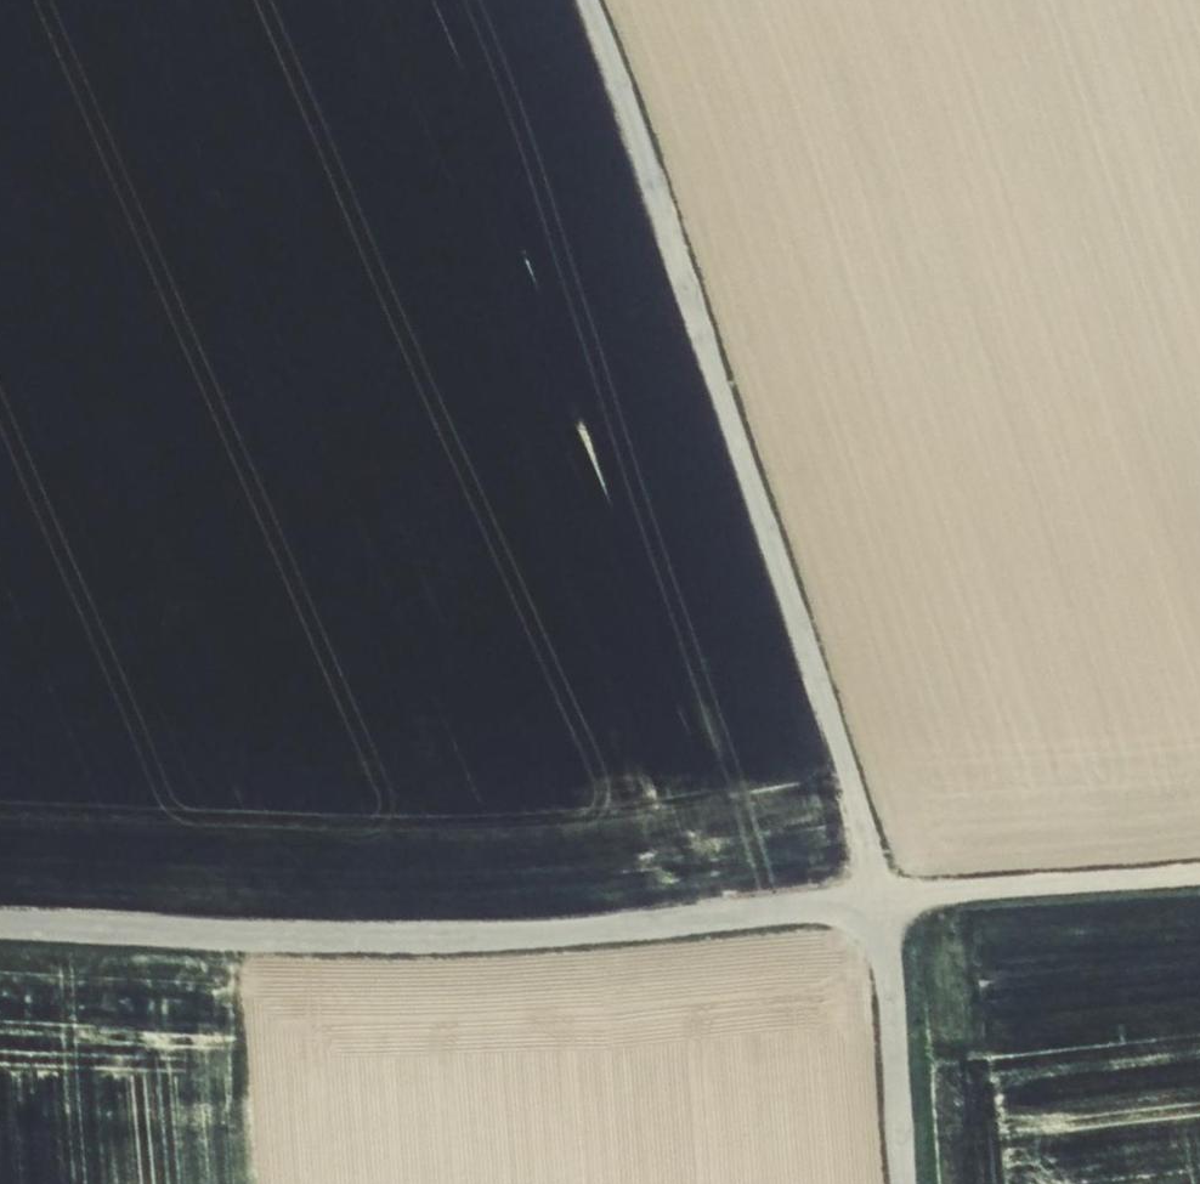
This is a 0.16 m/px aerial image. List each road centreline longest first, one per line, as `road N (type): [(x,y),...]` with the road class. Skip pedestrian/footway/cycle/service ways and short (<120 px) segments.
road 1 (track): [(905,1183),(881,898),(758,501),(584,0)]
road 2 (track): [(0,921),(547,938),(881,898),(1199,876)]

